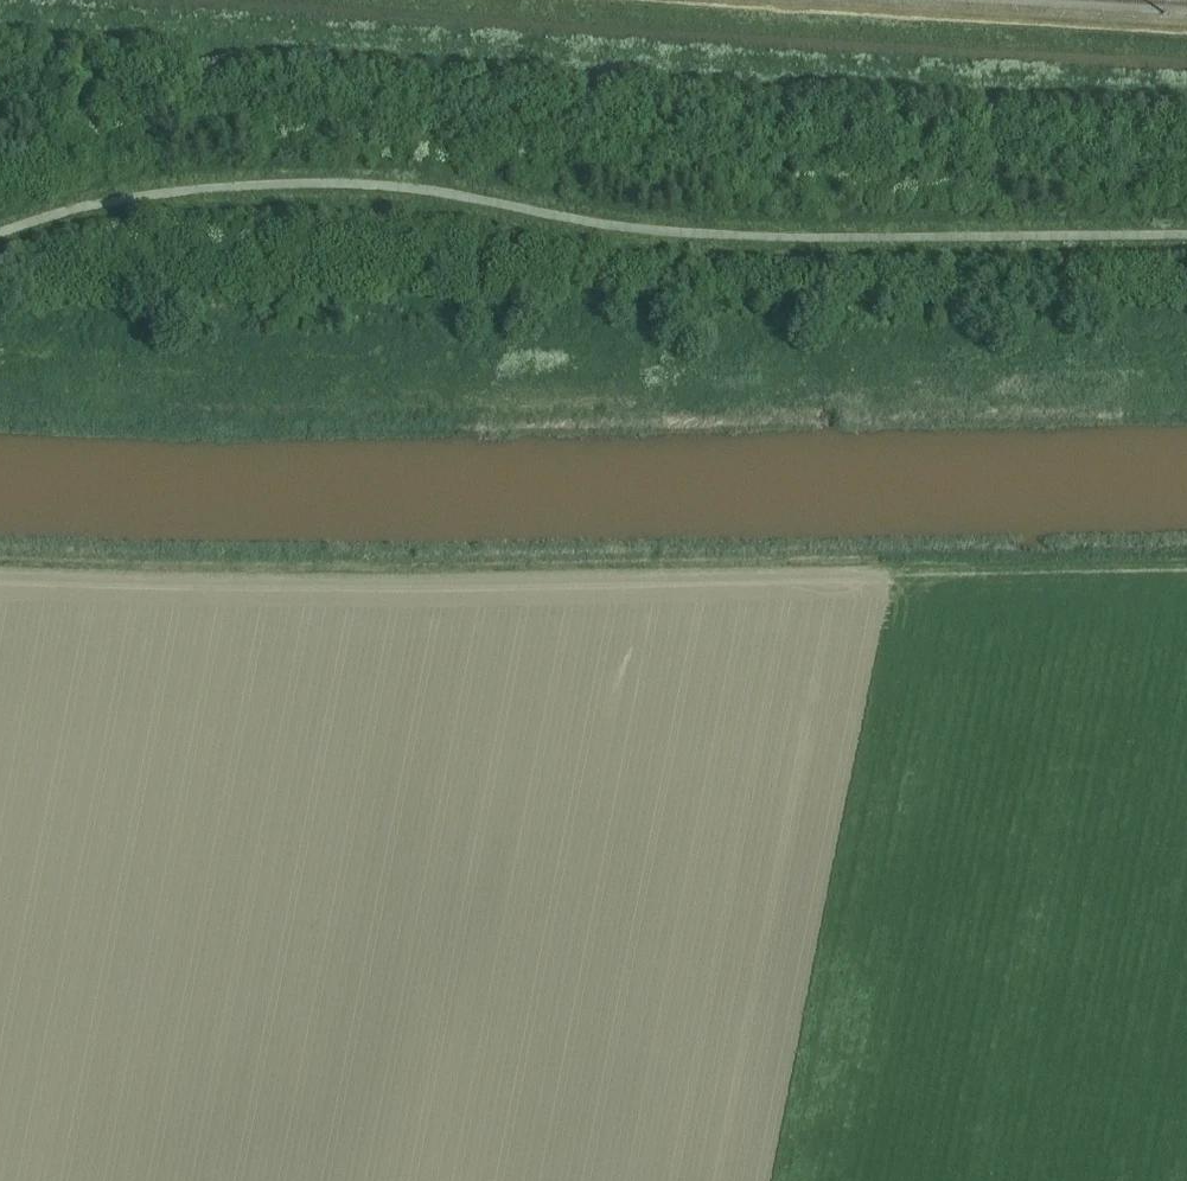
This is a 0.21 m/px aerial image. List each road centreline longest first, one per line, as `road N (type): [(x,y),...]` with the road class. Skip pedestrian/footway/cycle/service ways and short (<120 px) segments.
road 1 (track): [(1186,33),(621,0)]

